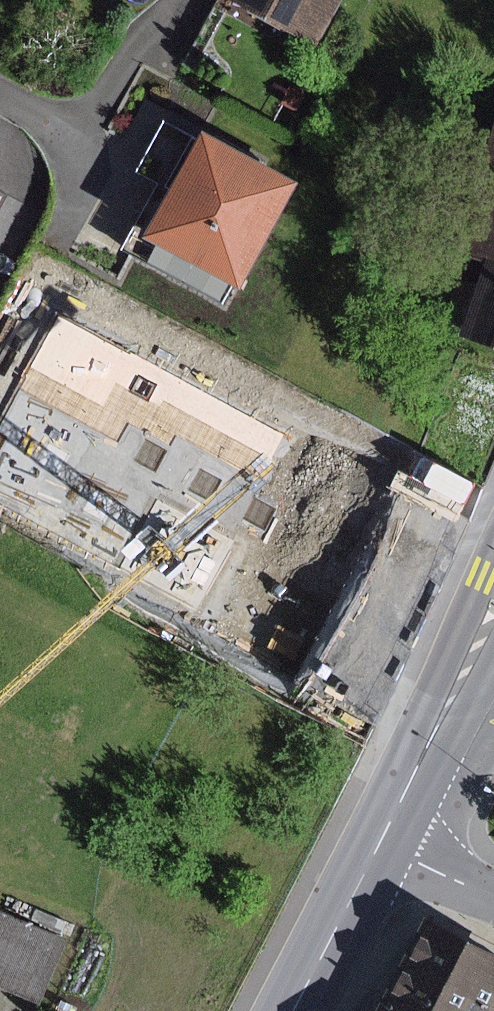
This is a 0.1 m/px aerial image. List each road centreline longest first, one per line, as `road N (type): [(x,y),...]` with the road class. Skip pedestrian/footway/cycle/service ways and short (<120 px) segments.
road 1 (primary): [(493,611),(374,855)]
road 2 (primary): [(374,855),(292,1010)]
road 3 (residential): [(374,855),(493,898)]

